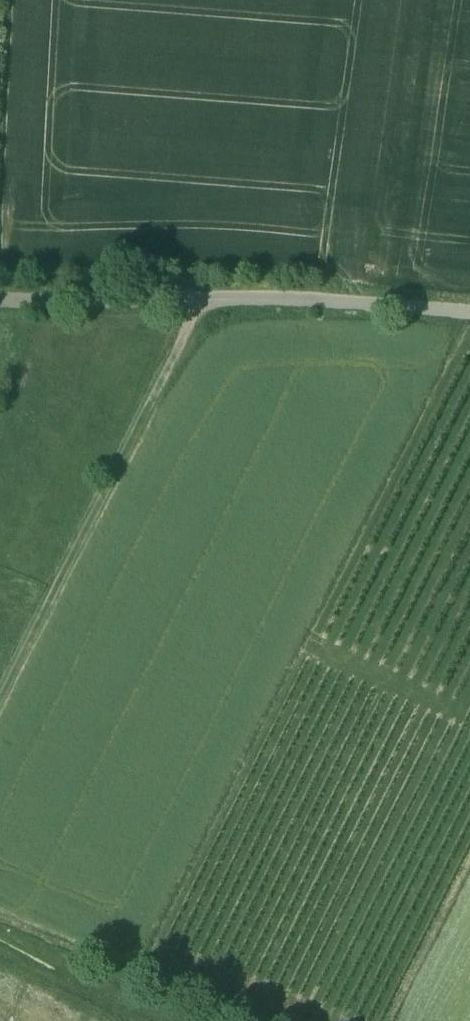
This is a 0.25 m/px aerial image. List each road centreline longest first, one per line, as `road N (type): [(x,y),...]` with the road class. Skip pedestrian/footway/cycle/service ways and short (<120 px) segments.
road 1 (track): [(0,300),(301,299),(469,311)]
road 2 (track): [(0,704),(199,298)]
road 3 (track): [(0,919),(246,1020)]

